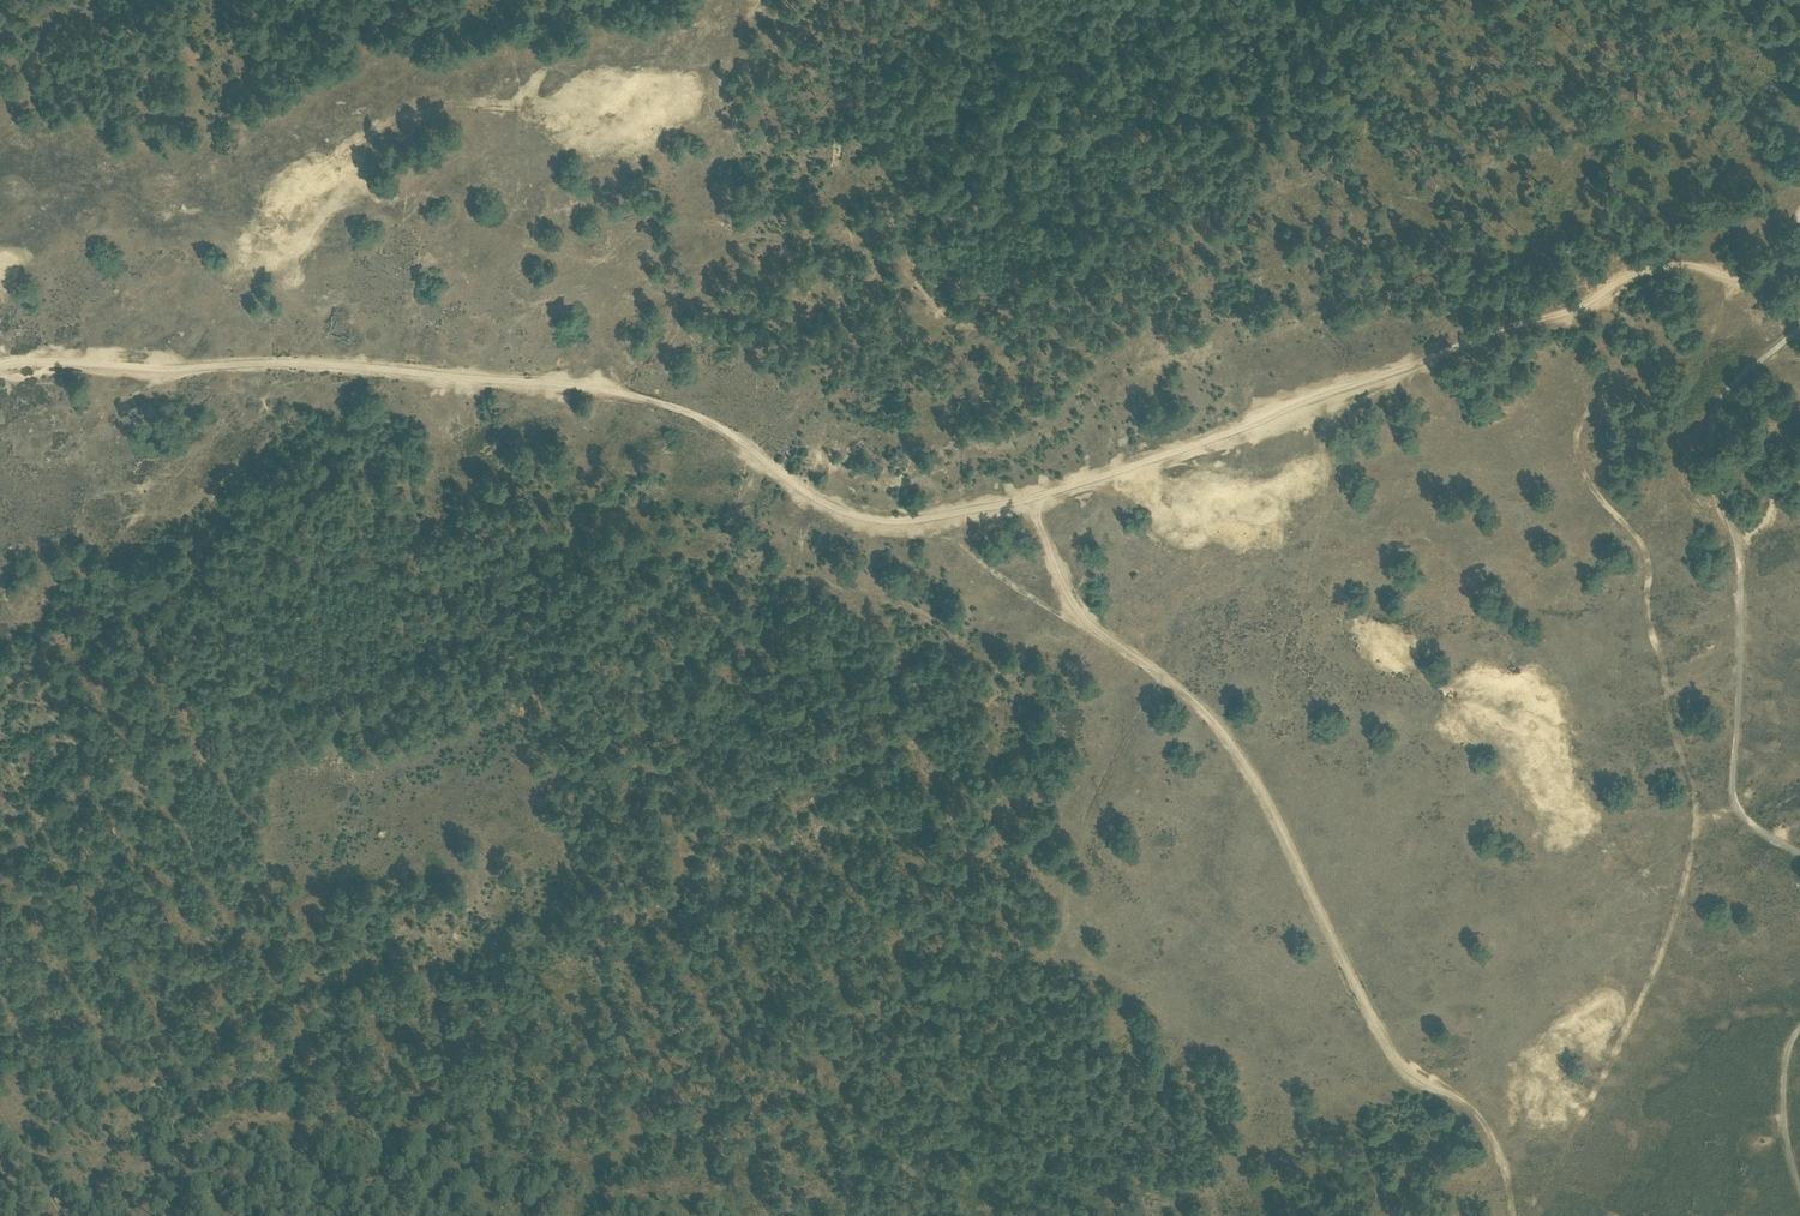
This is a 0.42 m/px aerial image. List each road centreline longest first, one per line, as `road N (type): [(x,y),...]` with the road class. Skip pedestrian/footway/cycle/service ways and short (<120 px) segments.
road 1 (track): [(1740,281),(1704,352),(1645,365),(1581,416),(1569,438),(1575,468),(1645,552),(1652,647),(1697,802),(1684,881),(1649,987),(1527,1215)]
road 2 (track): [(934,519),(974,560),(1105,636)]

